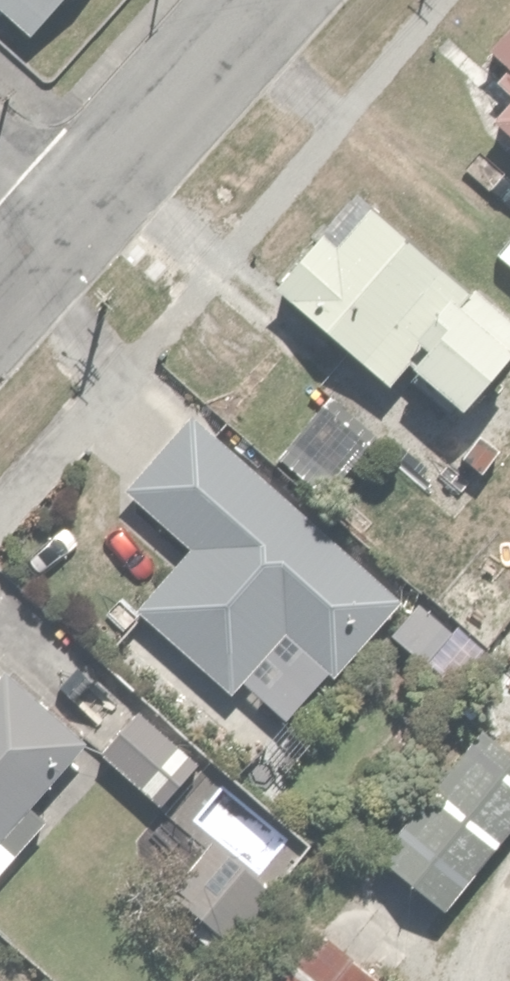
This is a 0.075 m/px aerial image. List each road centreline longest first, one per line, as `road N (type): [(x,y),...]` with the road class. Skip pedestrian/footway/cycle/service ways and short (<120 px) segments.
road 1 (residential): [(264,0),(45,245)]

